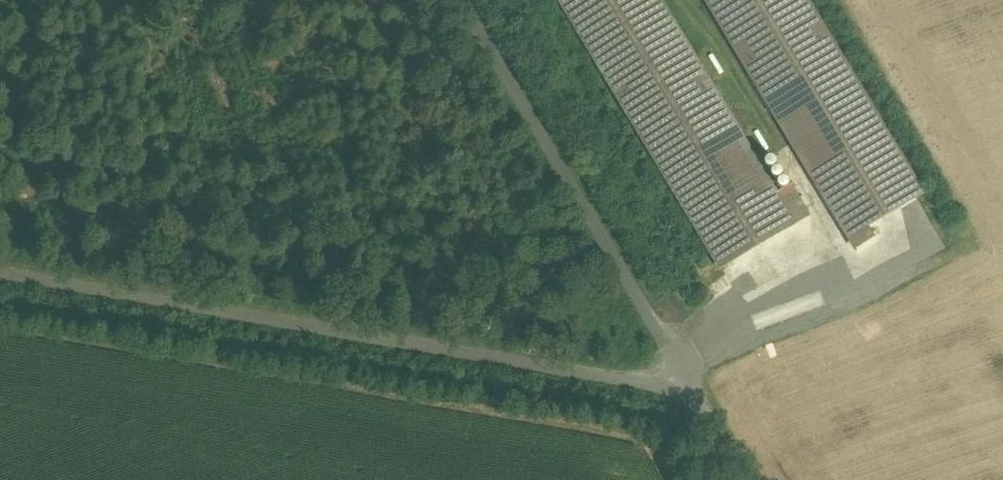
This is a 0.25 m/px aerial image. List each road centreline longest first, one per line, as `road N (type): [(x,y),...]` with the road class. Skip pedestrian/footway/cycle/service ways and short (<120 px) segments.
road 1 (unclassified): [(679,372),(0,251)]
road 2 (unclassified): [(679,372),(452,0)]
road 3 (unclassified): [(742,479),(679,372)]

